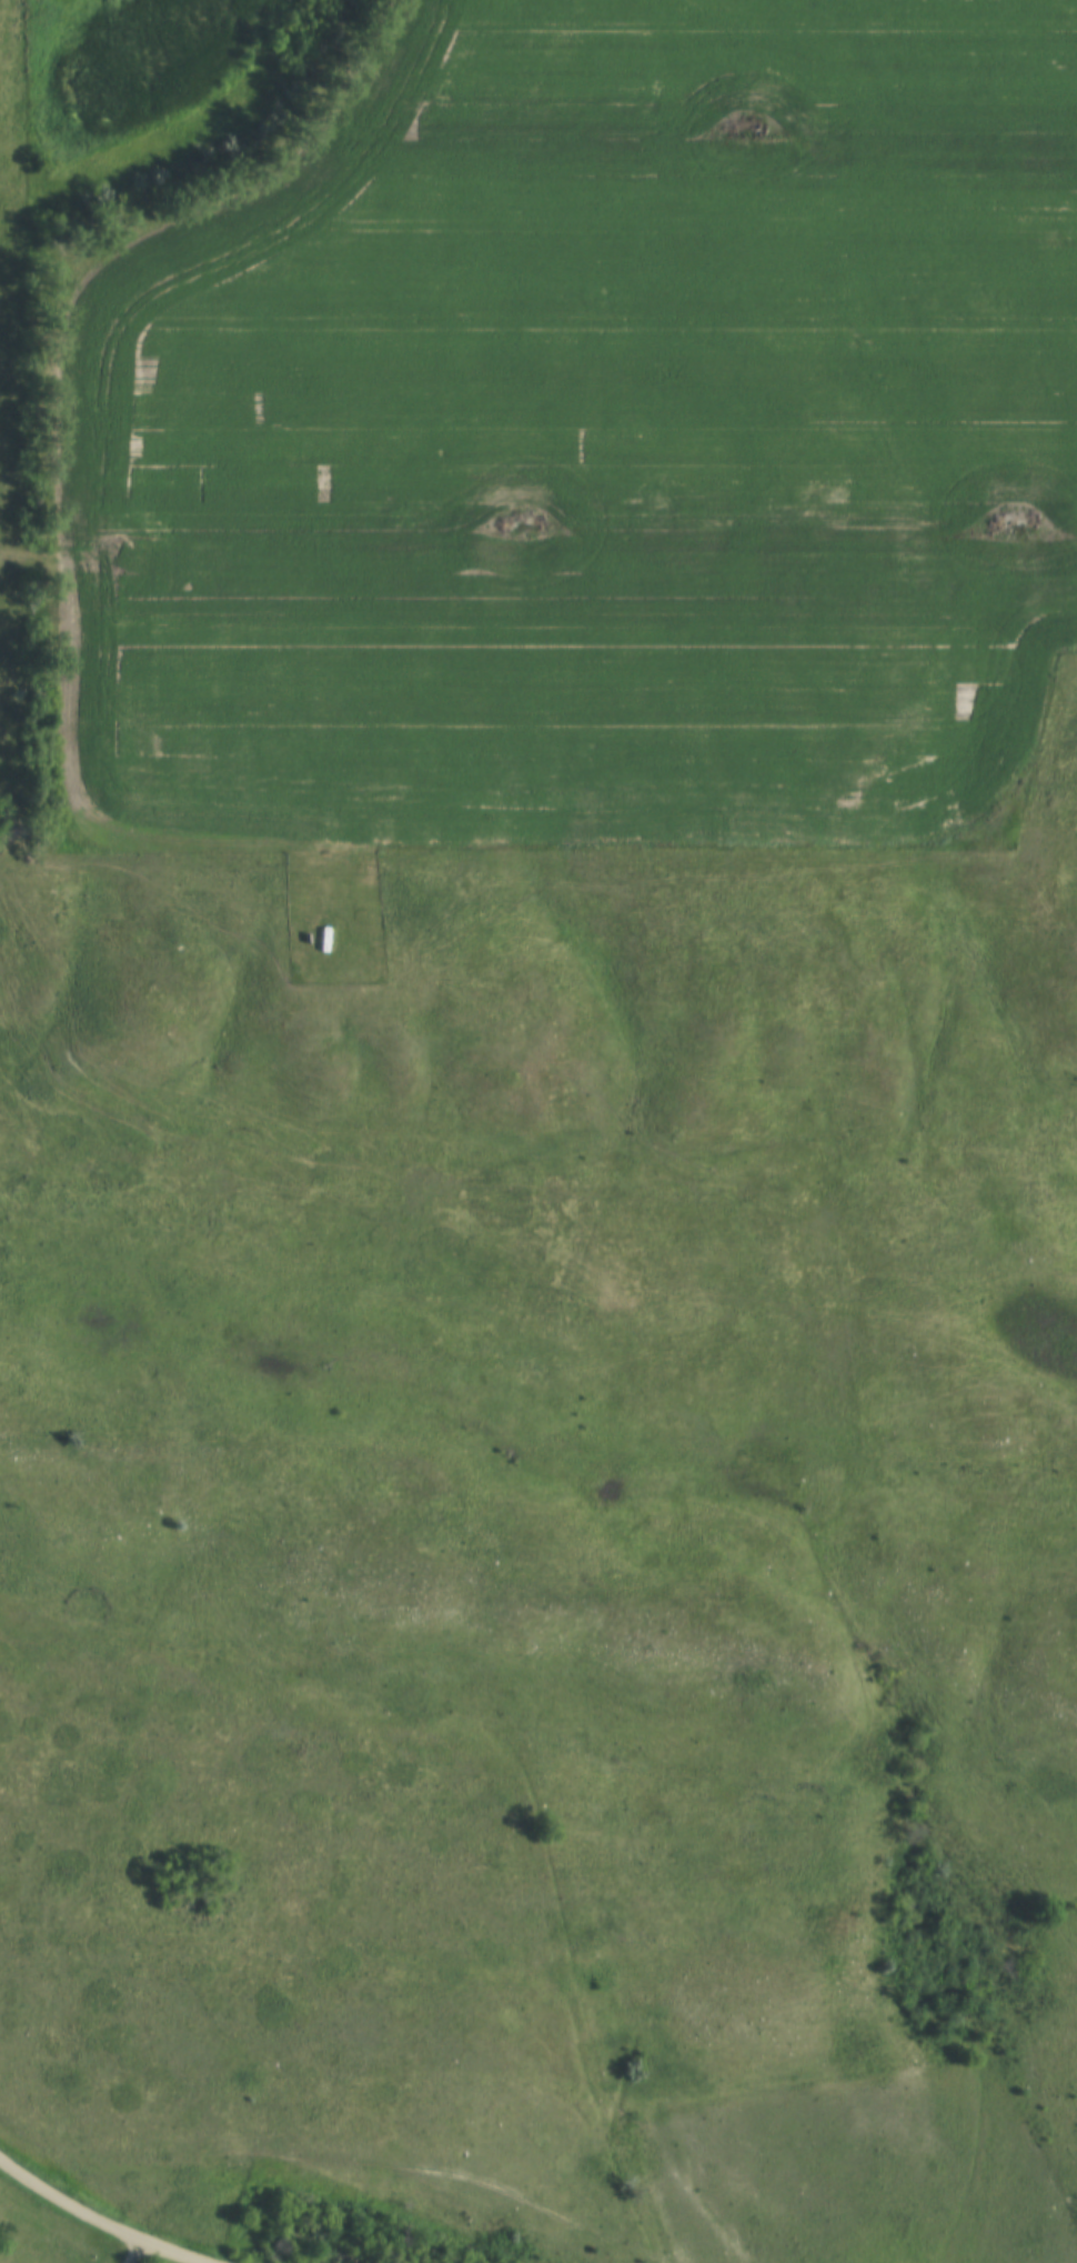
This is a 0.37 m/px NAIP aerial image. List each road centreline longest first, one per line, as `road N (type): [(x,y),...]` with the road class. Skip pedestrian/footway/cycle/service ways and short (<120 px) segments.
road 1 (residential): [(204,2262),(114,2232),(0,2161)]

